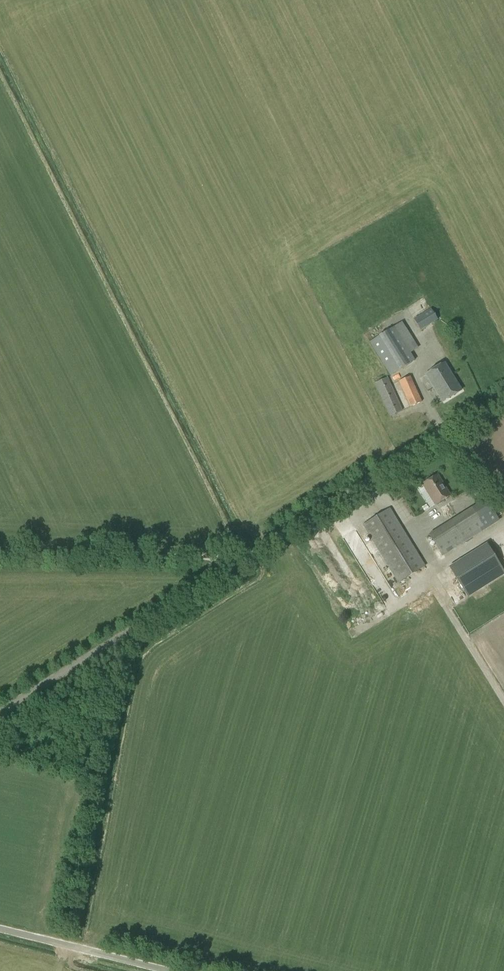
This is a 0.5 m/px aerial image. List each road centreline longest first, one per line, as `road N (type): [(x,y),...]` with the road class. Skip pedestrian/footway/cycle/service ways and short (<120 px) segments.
road 1 (unclassified): [(0,712),(503,400)]
road 2 (track): [(246,559),(0,557)]
road 3 (unclassified): [(173,970),(0,928)]

